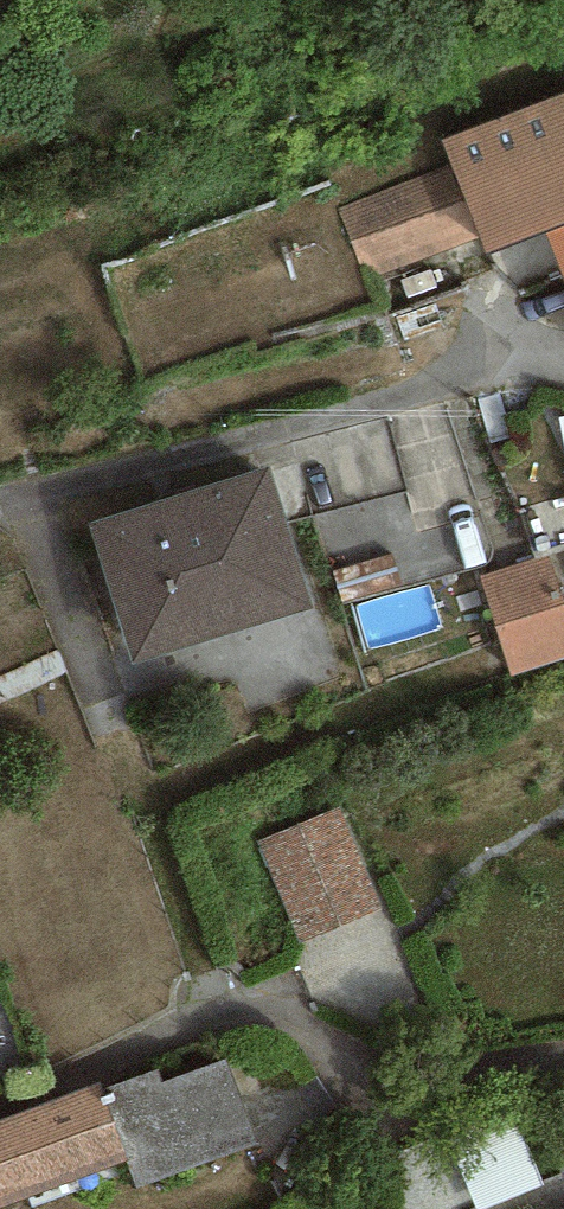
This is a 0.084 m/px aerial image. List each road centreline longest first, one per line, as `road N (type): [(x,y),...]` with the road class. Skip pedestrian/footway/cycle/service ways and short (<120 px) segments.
road 1 (residential): [(0,1107),(258,994),(358,1072),(563,1060)]

